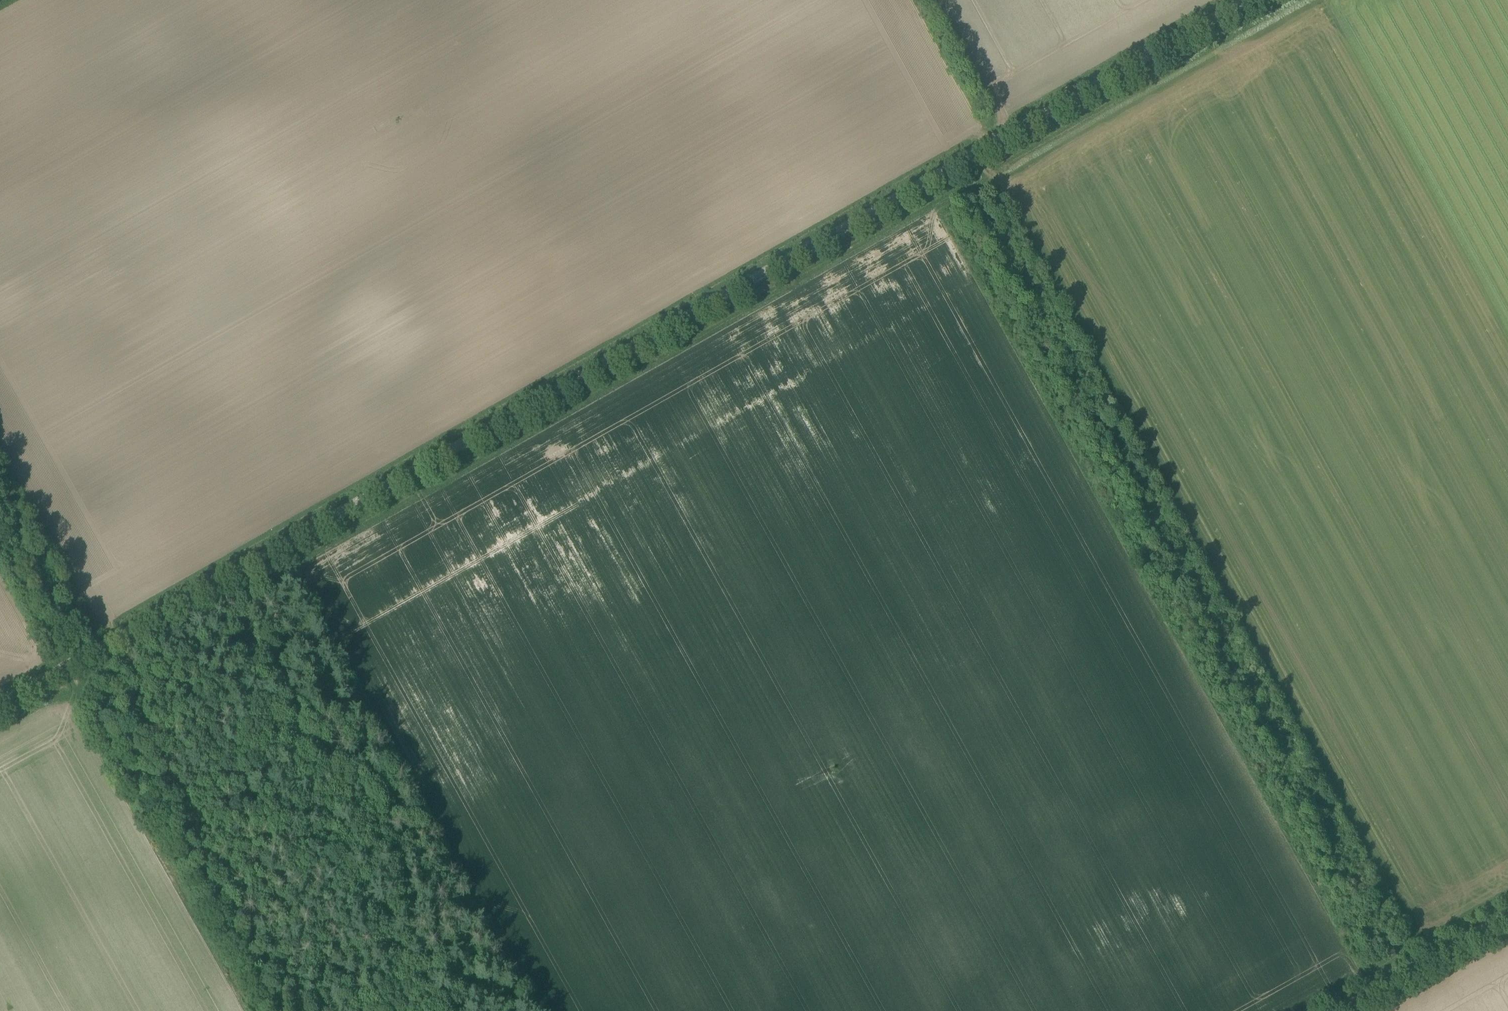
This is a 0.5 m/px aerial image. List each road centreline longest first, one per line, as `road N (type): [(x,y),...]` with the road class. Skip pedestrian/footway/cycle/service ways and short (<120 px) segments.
road 1 (unclassified): [(1245,0),(60,659)]
road 2 (track): [(1507,909),(1323,1010)]

